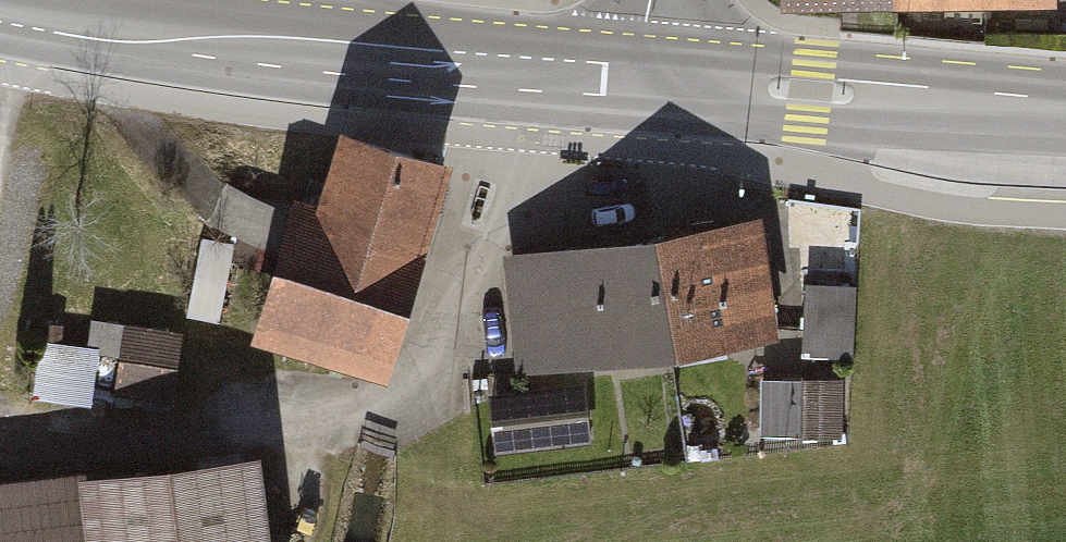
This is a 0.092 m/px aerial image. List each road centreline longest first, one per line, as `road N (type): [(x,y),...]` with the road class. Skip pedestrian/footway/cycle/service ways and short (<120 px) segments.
road 1 (secondary): [(0,11),(281,51),(649,82)]
road 2 (secondary): [(649,82),(1065,110)]

